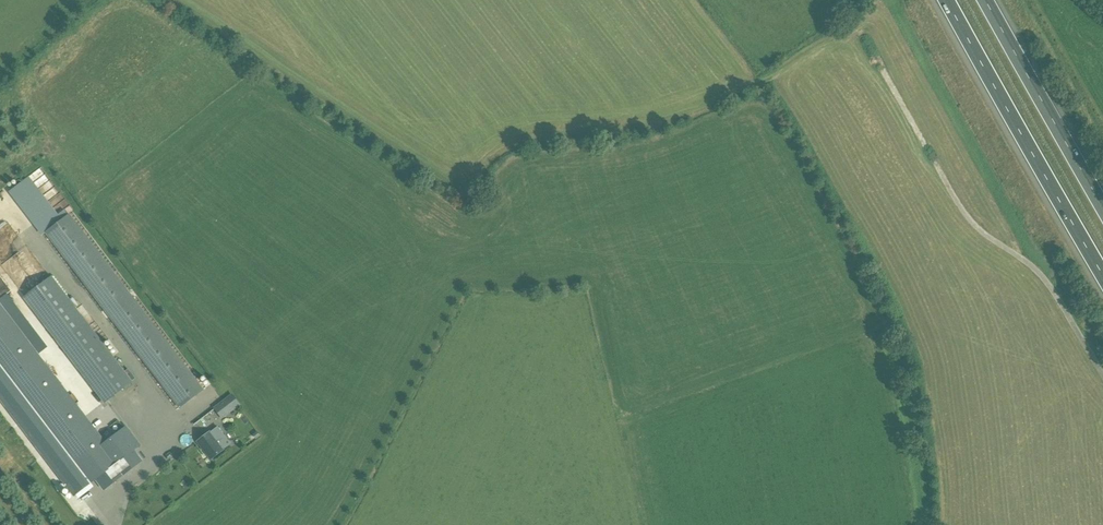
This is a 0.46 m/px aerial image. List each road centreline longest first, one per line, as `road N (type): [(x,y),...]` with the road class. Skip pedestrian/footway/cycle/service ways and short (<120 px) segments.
road 1 (unclassified): [(1102,366),(1051,286),(981,230),(865,34)]
road 2 (motorway): [(946,0),(1102,280)]
road 3 (motorway): [(1102,208),(987,0)]

